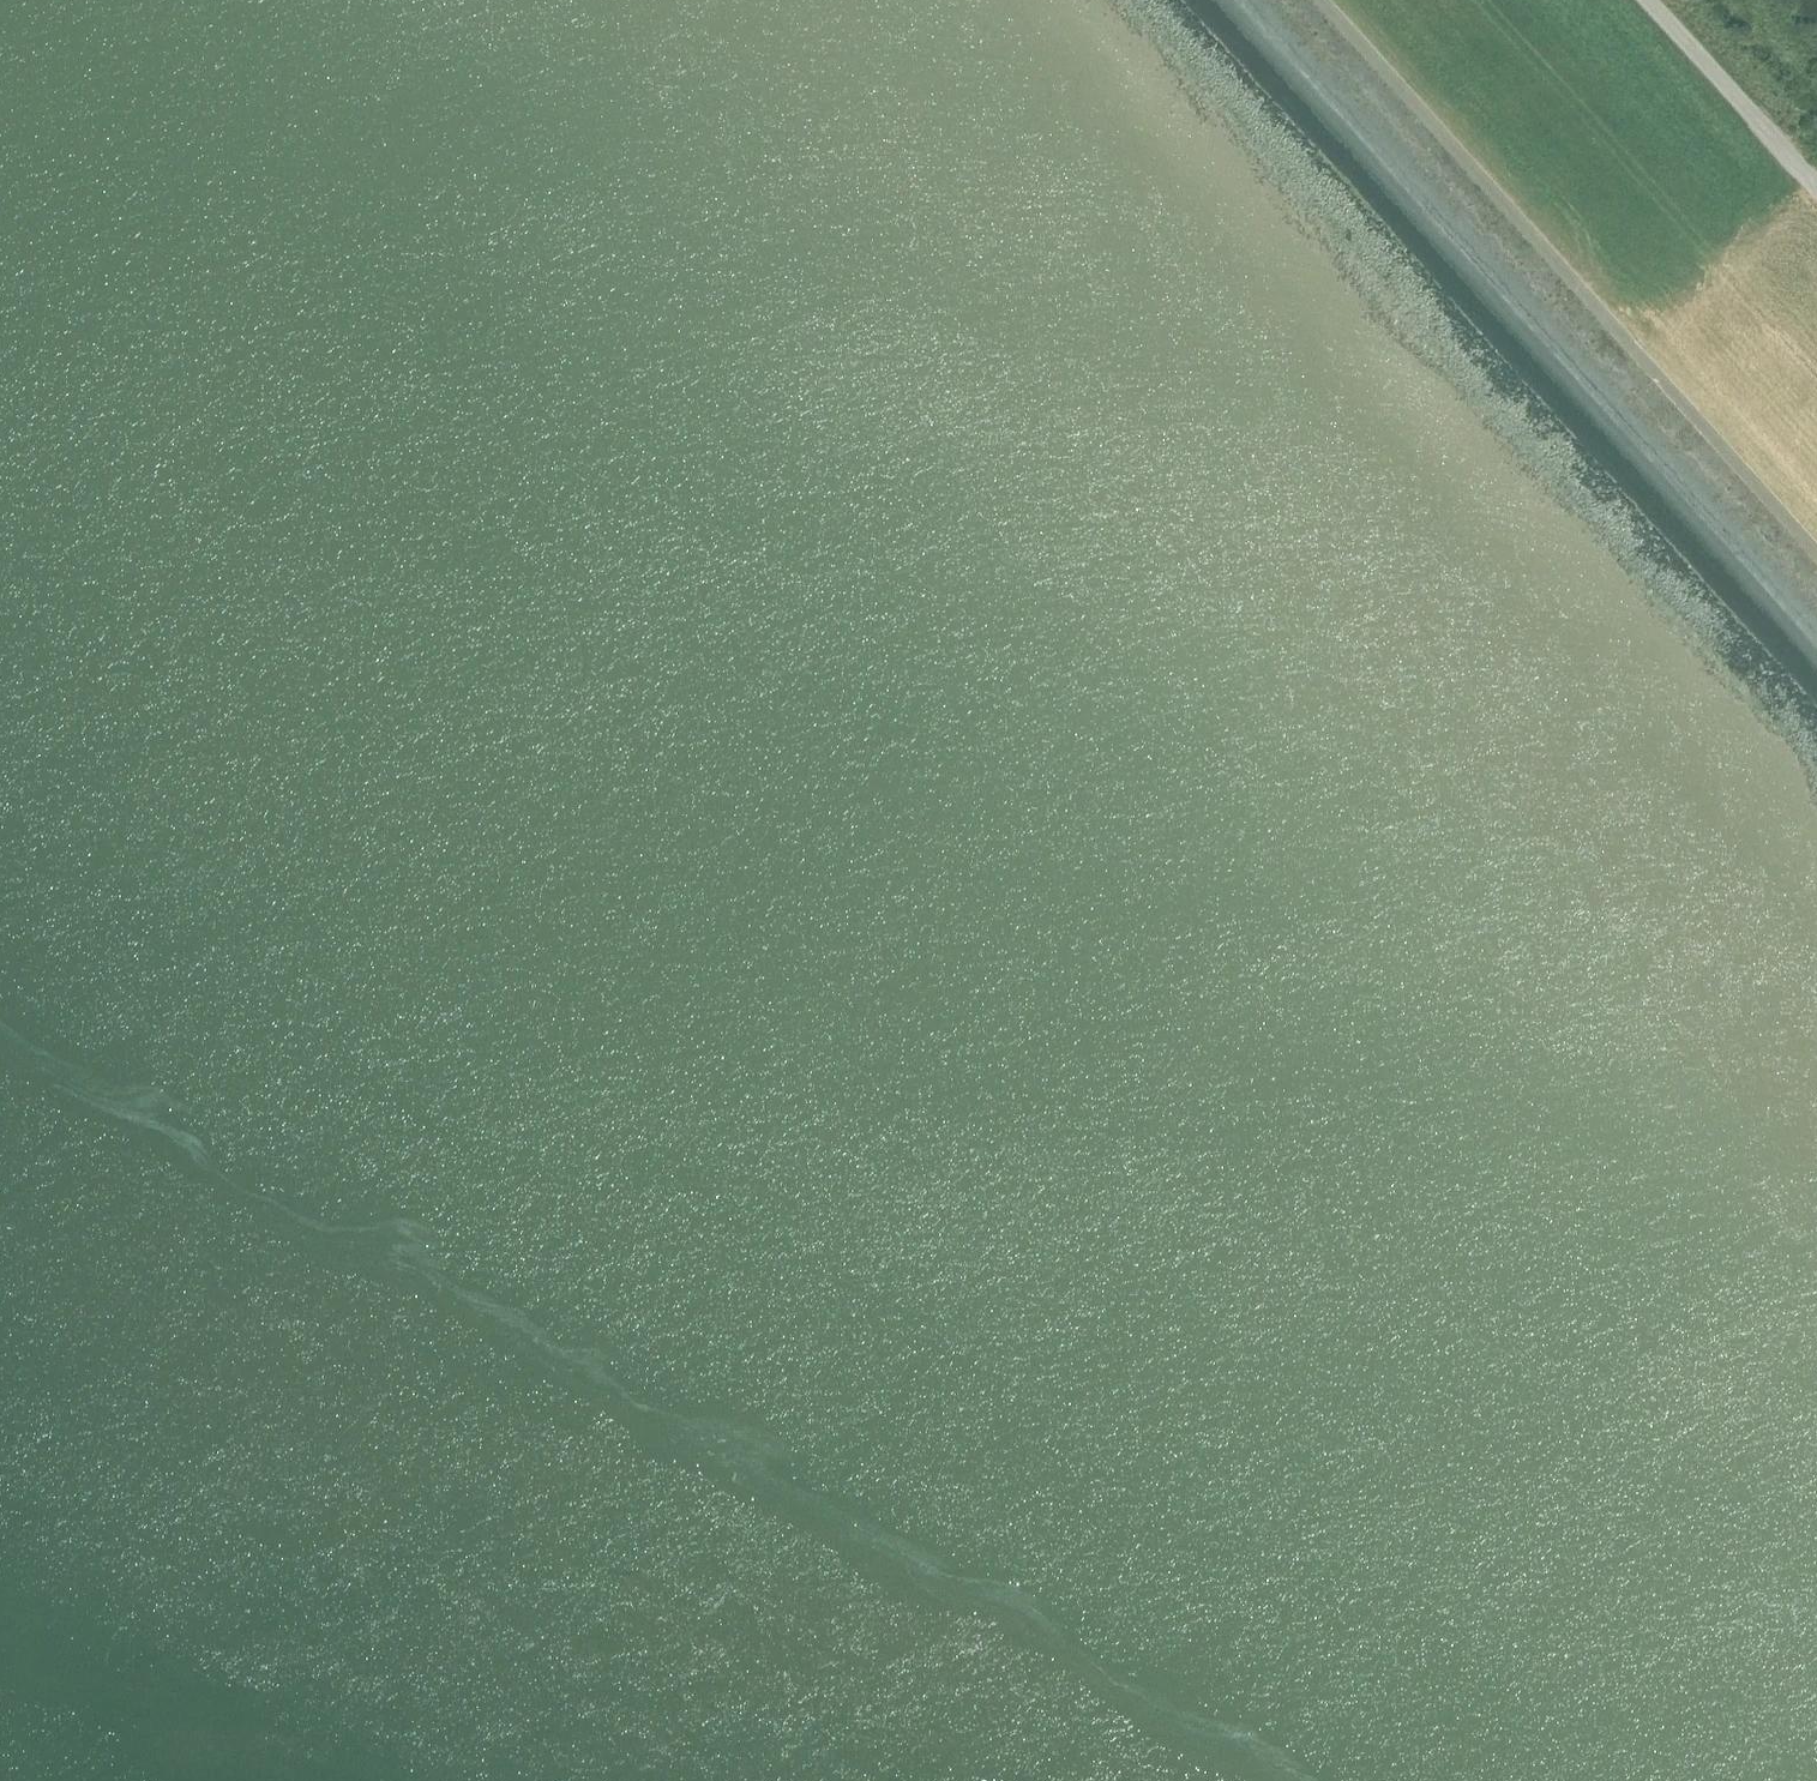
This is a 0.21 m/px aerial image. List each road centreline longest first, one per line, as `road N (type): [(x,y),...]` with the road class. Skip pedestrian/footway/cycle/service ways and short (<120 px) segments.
road 1 (track): [(1816,187),(1649,0)]

